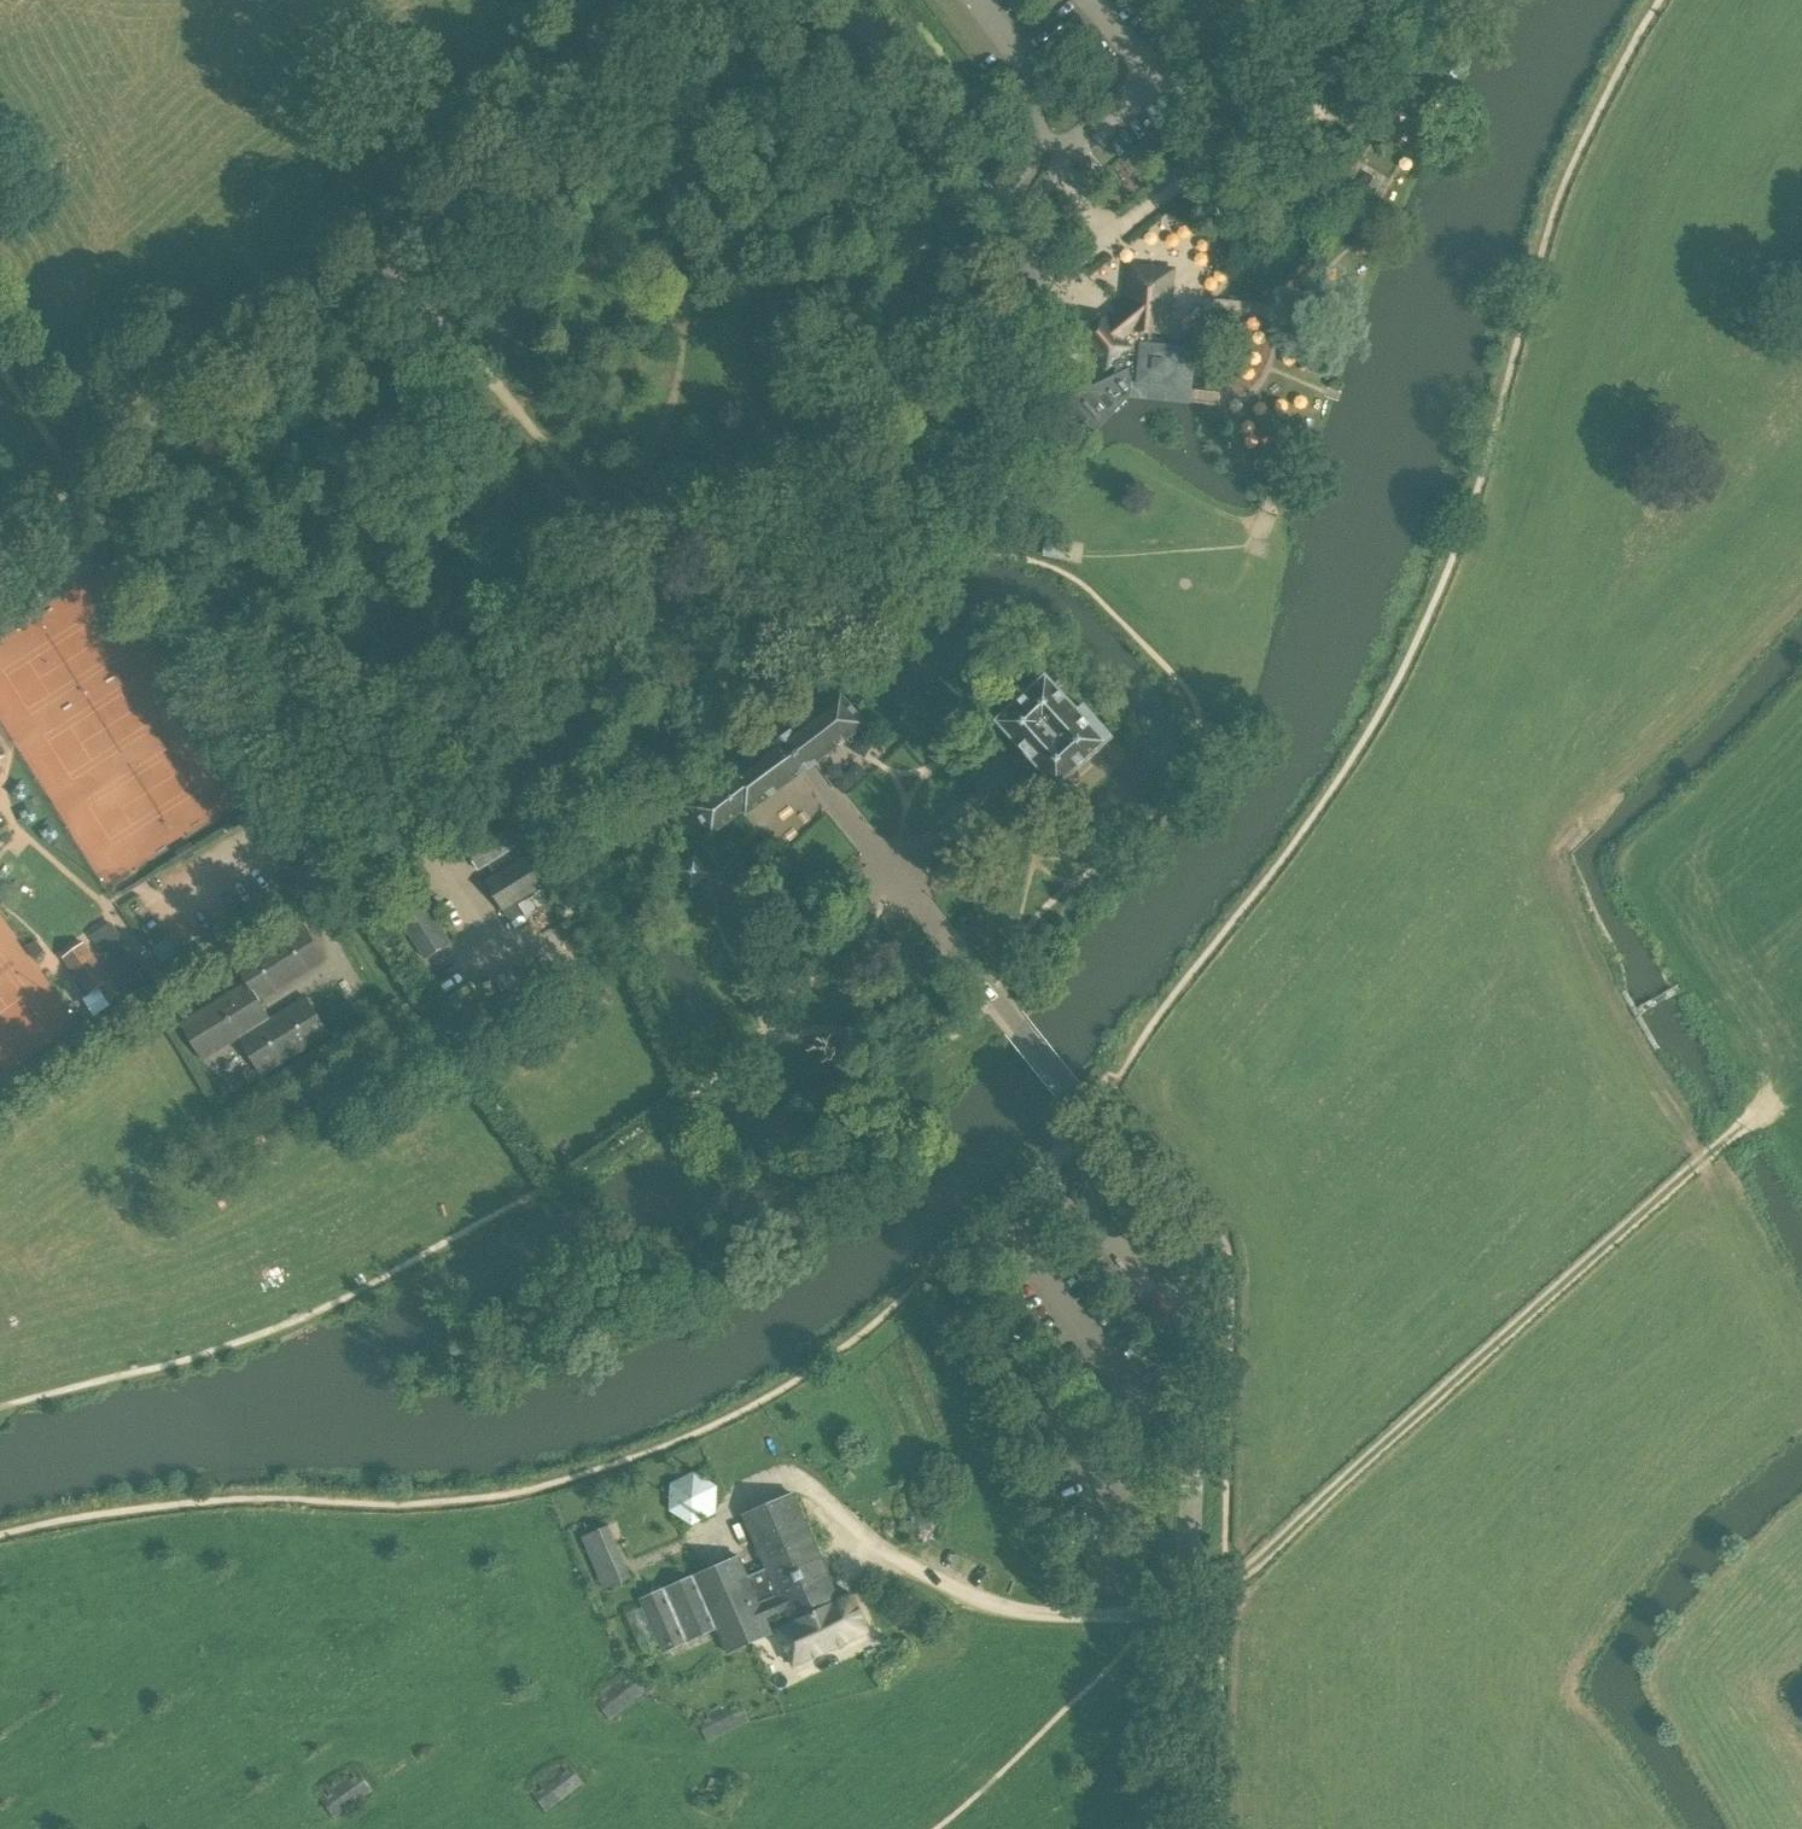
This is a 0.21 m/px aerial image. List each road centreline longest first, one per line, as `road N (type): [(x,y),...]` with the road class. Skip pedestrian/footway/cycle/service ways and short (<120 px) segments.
road 1 (track): [(1765,1112),(1221,1590)]
road 2 (unclassified): [(1185,1828),(1198,1274),(1184,1236)]
road 3 (residential): [(667,596),(1024,303),(1039,267),(1000,208)]
road 4 (track): [(667,596),(369,229)]
road 5 (residential): [(1184,1236),(893,873)]
road 6 (residential): [(333,858),(667,596)]
road 7 (residential): [(893,873),(667,596)]
road 8 (unclassified): [(1000,208),(840,0)]
road 9 (residential): [(893,873),(998,780)]

